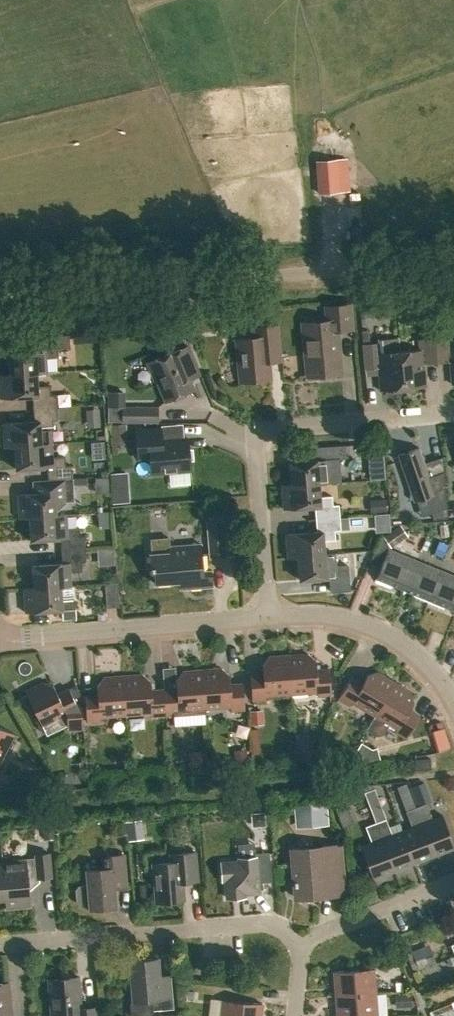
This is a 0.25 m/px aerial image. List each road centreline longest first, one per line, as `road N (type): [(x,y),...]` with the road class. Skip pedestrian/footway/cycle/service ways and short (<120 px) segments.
road 1 (unclassified): [(0,296),(453,258)]
road 2 (residential): [(453,413),(255,428),(271,617)]
road 3 (residential): [(303,949),(272,924),(0,946)]
road 4 (residential): [(0,637),(271,617)]
road 5 (residential): [(271,617),(339,617),(387,634),(433,674),(453,707)]
road 6 (residential): [(303,949),(453,881)]

